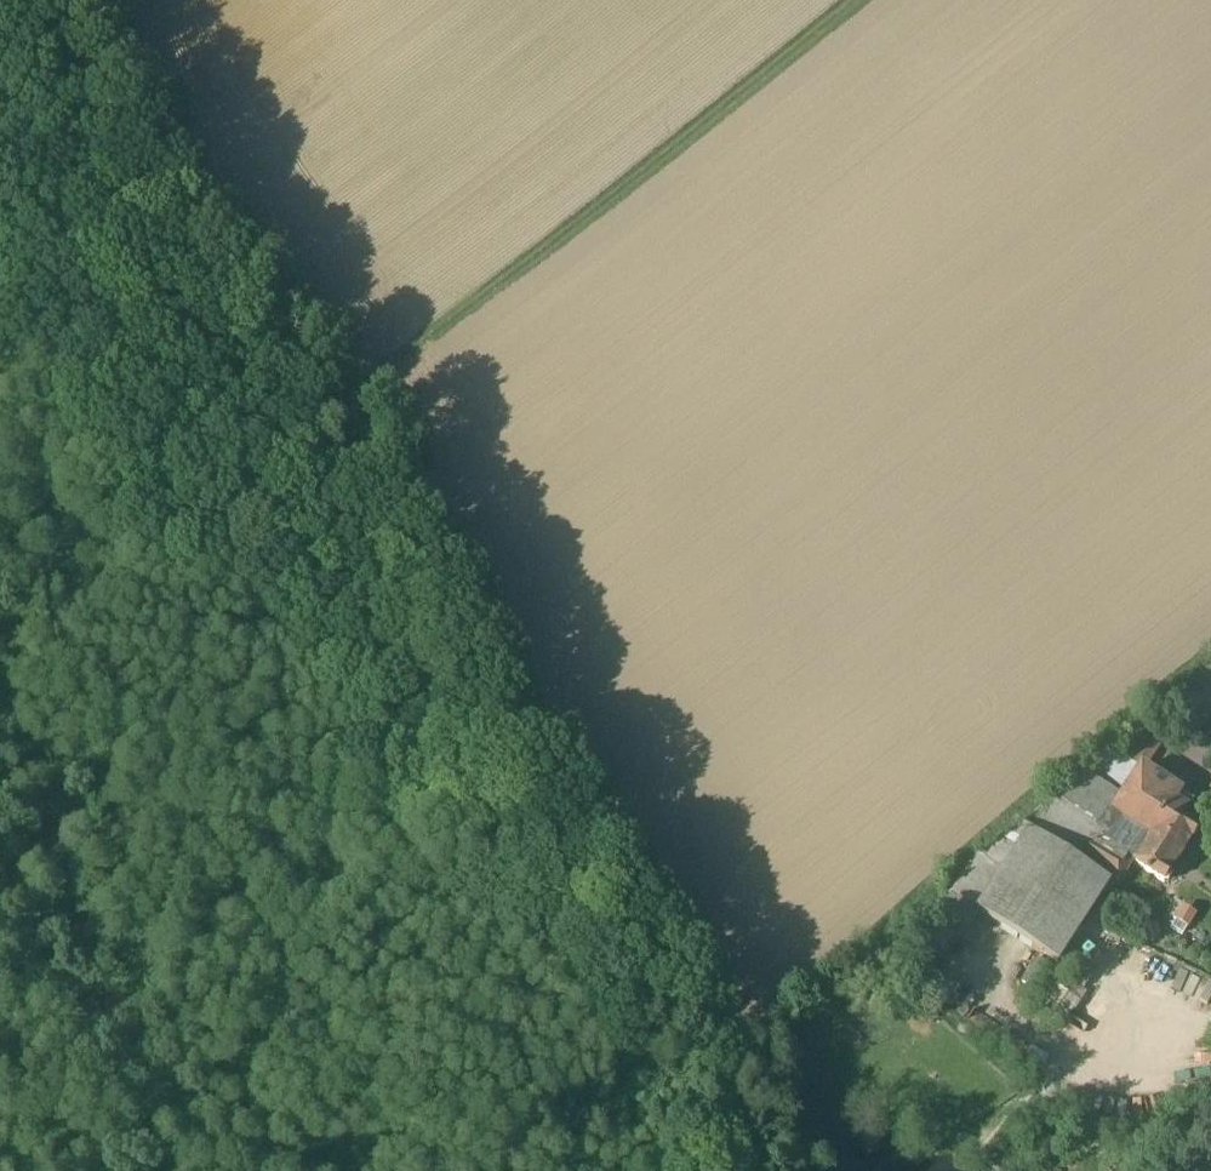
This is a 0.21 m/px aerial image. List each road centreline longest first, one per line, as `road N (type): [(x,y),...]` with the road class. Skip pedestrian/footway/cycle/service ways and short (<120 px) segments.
road 1 (track): [(878,0),(380,405)]

